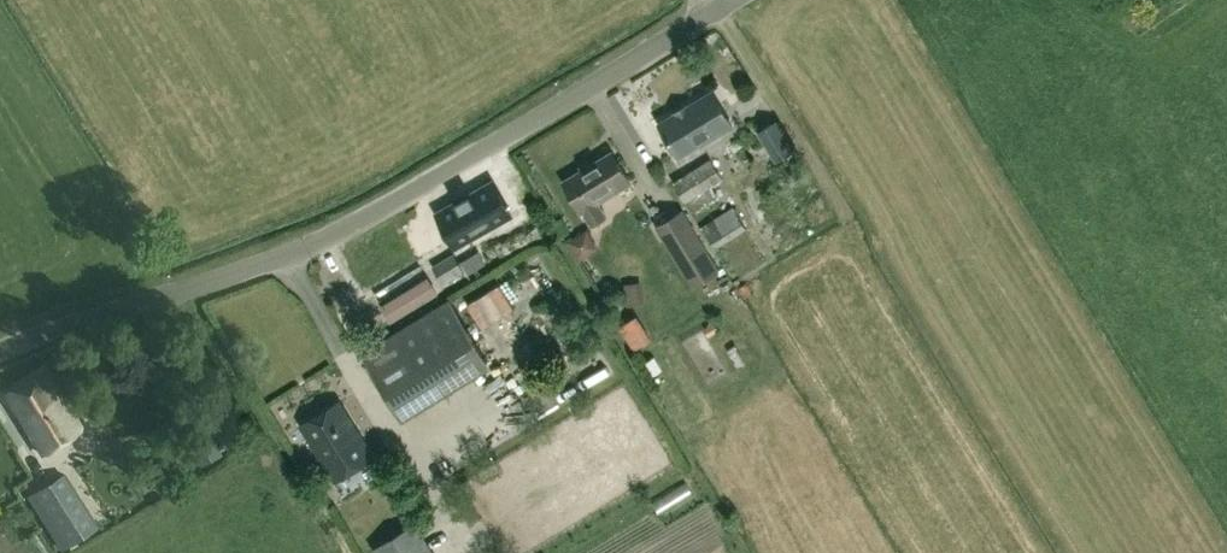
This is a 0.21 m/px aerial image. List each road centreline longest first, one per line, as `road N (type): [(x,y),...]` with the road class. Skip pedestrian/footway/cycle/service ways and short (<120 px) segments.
road 1 (unclassified): [(0,359),(193,294),(392,207),(738,0)]

